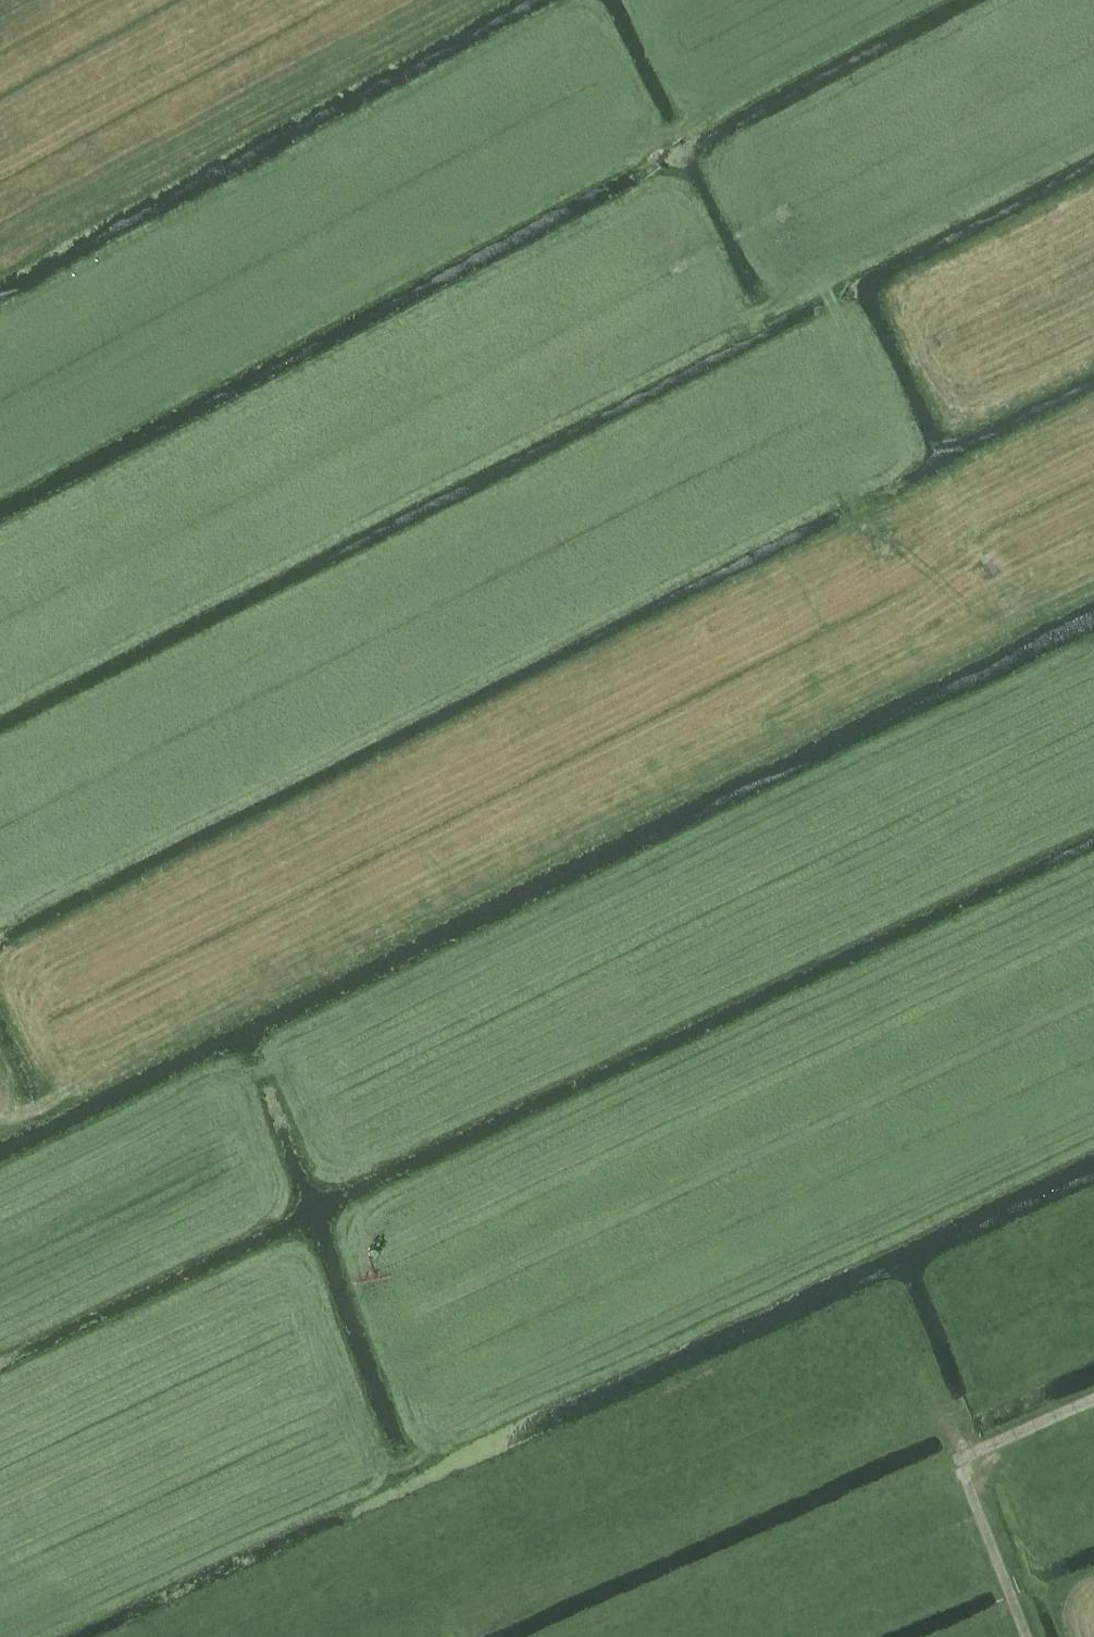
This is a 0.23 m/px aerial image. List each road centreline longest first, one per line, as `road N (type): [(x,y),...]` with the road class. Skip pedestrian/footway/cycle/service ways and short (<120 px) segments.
road 1 (track): [(1093,1399),(965,1456),(962,1473),(1025,1636)]

